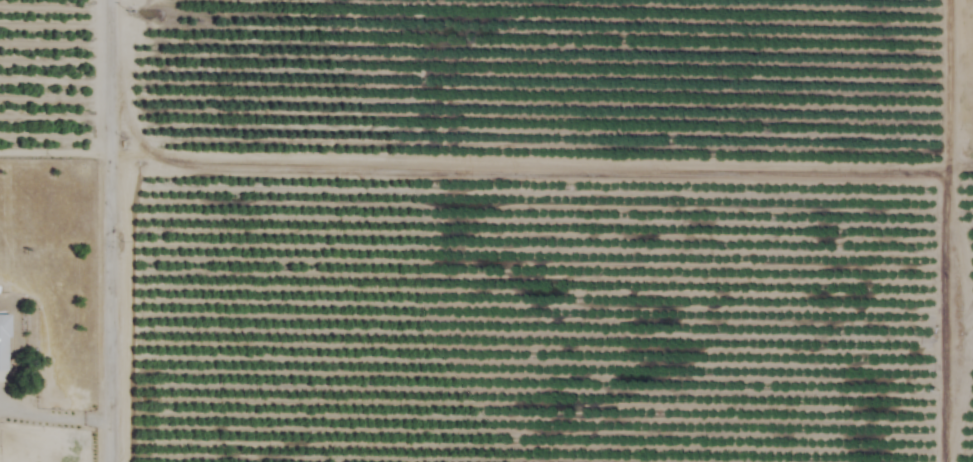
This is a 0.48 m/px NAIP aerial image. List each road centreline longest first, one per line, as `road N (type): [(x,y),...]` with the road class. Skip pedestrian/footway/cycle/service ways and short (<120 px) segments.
road 1 (residential): [(109,461),(104,0)]

